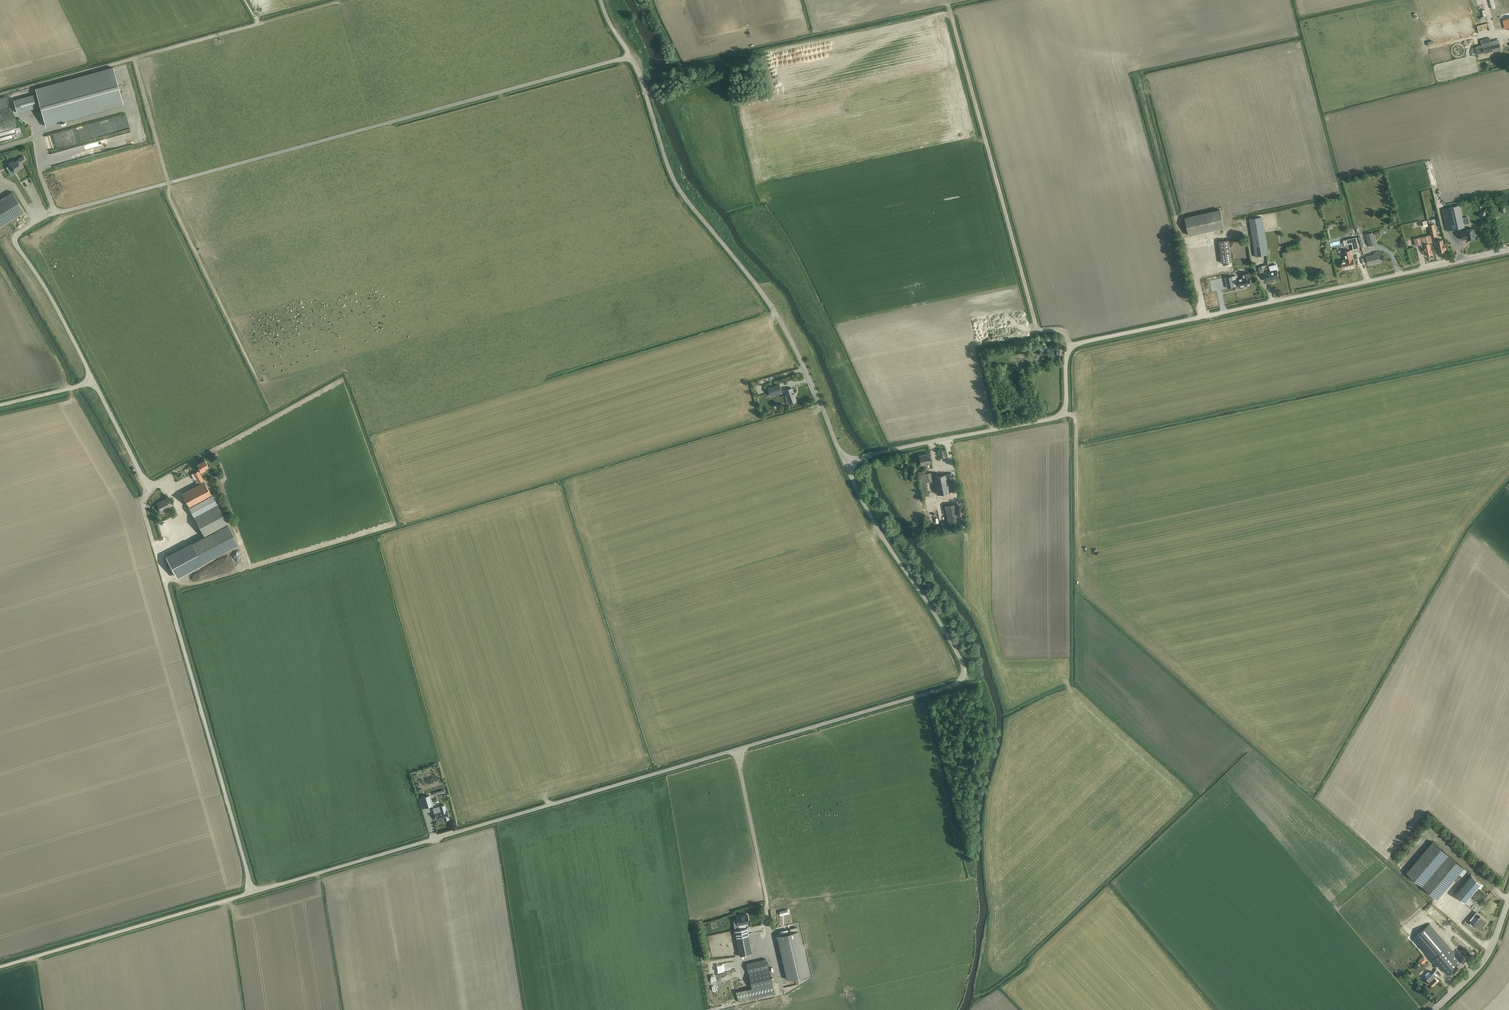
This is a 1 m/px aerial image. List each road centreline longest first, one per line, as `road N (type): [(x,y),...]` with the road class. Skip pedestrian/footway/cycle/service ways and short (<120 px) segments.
road 1 (unclassified): [(0,969),(954,685),(964,674),(957,653),(846,463)]
road 2 (unclassified): [(846,463),(1056,417),(1066,406),(1067,351),(1078,343),(1508,251)]
road 3 (track): [(630,56),(63,212)]
road 4 (unclassified): [(846,463),(770,304),(675,182),(641,79),(601,0)]
road 5 (track): [(149,483),(143,508),(251,893)]
road 6 (unclassified): [(94,381),(16,243),(19,232),(63,212)]
road 7 (unclassified): [(172,476),(157,484),(143,478),(94,381)]
road 8 (tertiary): [(1434,1009),(1483,963),(1508,900)]

